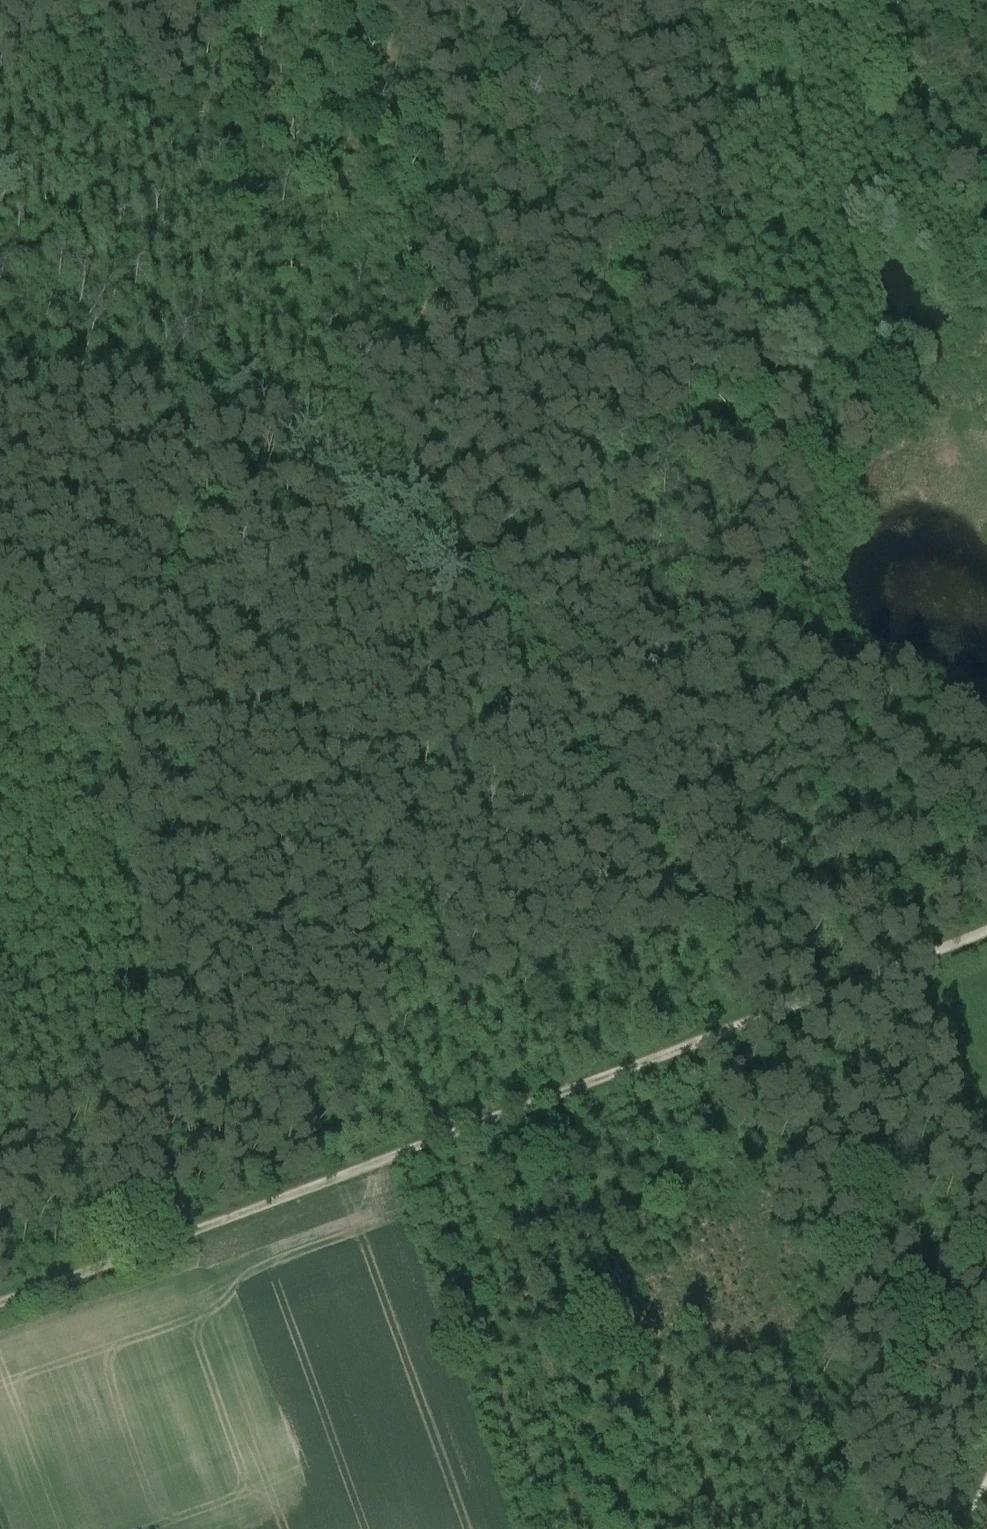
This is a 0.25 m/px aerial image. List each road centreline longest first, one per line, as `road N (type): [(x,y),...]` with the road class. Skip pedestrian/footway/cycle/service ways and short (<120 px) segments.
road 1 (track): [(0,1307),(986,938)]

